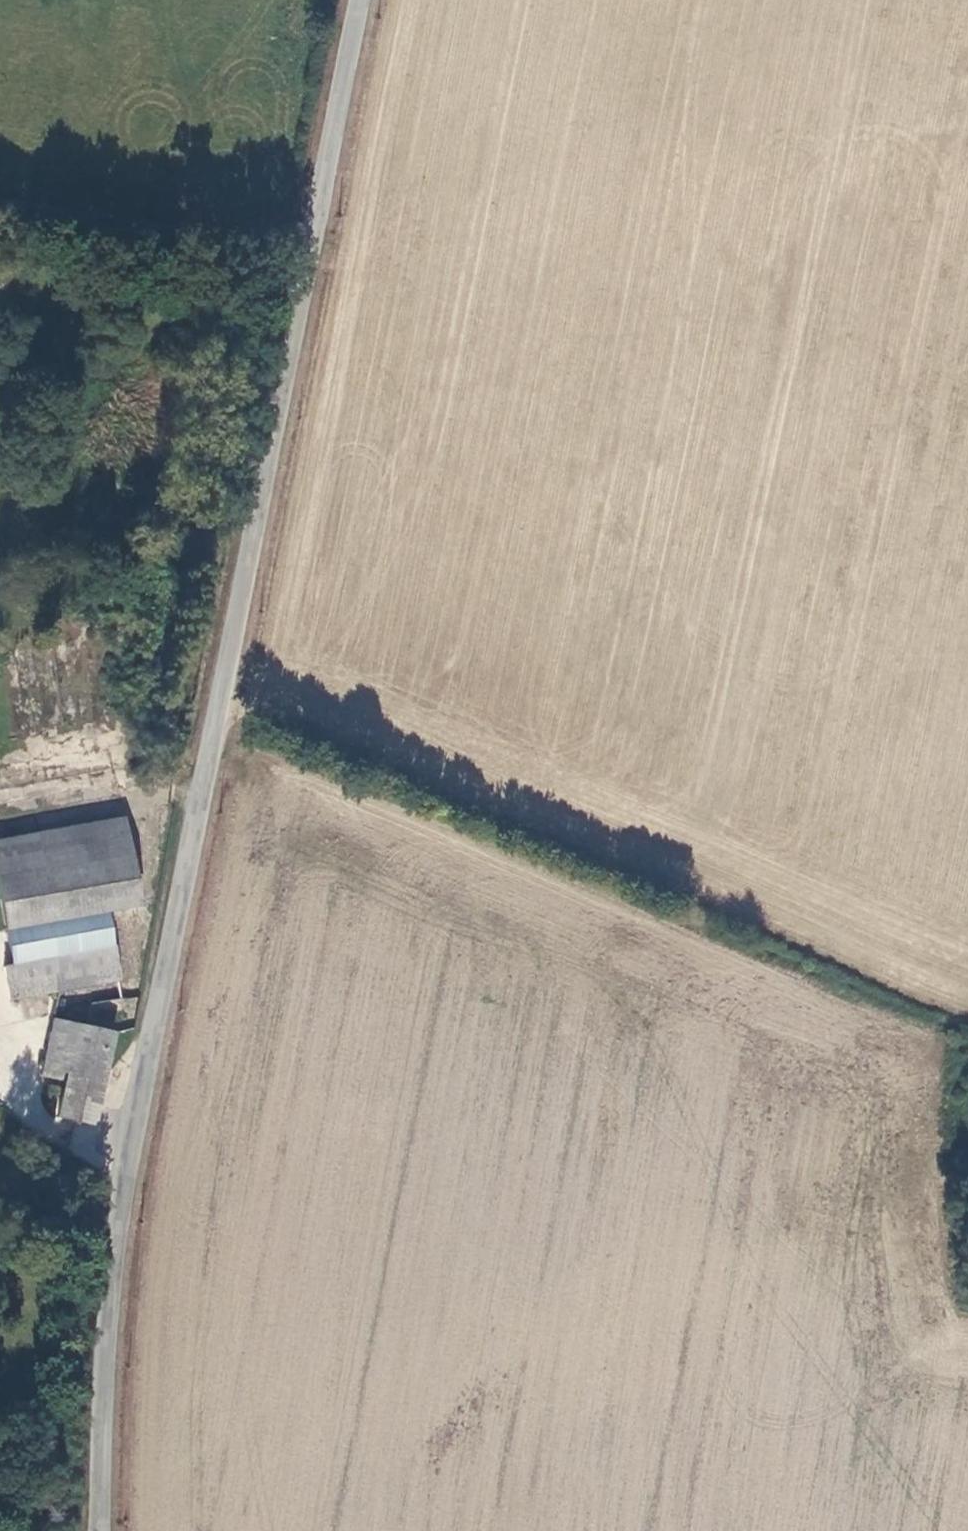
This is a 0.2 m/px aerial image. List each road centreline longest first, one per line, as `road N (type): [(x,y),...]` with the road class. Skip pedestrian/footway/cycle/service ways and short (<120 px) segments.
road 1 (unclassified): [(97,1530),(125,1220),(357,0)]
road 2 (track): [(306,253),(0,203)]

